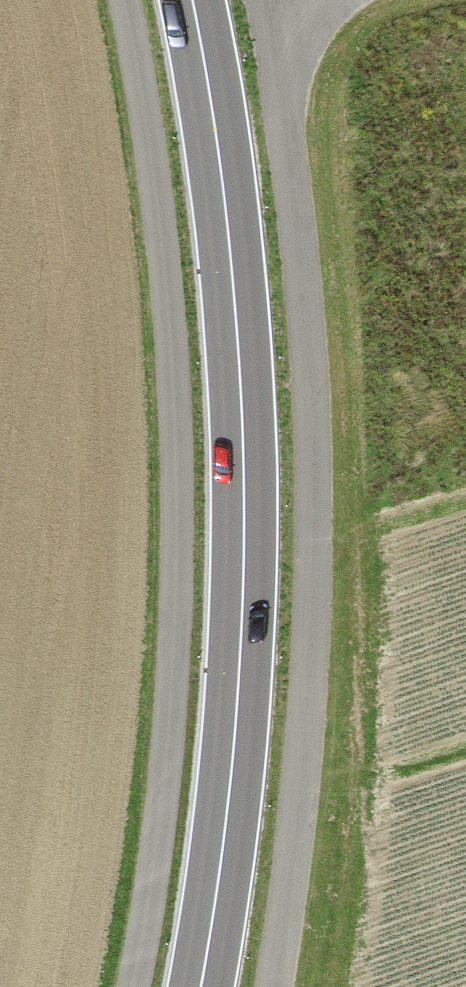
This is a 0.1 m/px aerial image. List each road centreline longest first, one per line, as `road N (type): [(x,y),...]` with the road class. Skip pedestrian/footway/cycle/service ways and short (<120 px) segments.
road 1 (unclassified): [(271,986),(295,830),(315,531),(301,253),(264,0)]
road 2 (secondary): [(201,986),(227,820),(240,554),(233,319),(191,0)]

